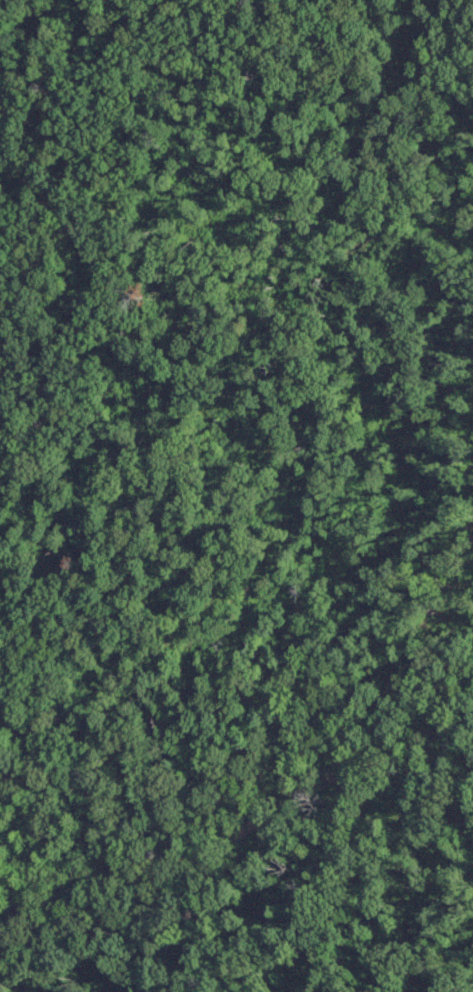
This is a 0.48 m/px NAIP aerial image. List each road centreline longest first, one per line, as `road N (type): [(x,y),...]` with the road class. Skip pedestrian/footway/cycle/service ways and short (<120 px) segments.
road 1 (residential): [(472,706),(0,929)]

